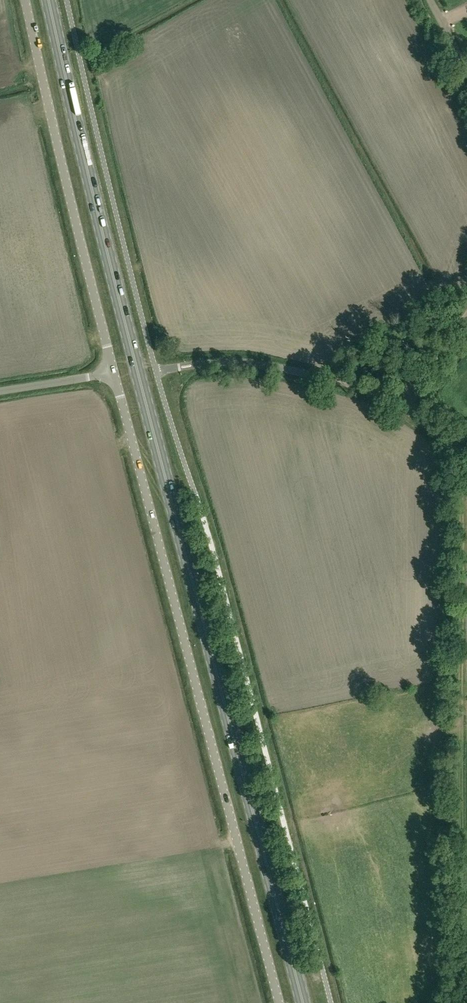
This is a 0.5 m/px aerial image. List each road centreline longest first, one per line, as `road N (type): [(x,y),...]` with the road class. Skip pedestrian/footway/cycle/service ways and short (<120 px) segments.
road 1 (primary): [(303,1002),(50,0)]
road 2 (unclassified): [(114,374),(279,1002)]
road 3 (unclassified): [(24,0),(114,374)]
road 4 (unclassified): [(466,457),(403,407),(366,389),(246,363),(186,367)]

